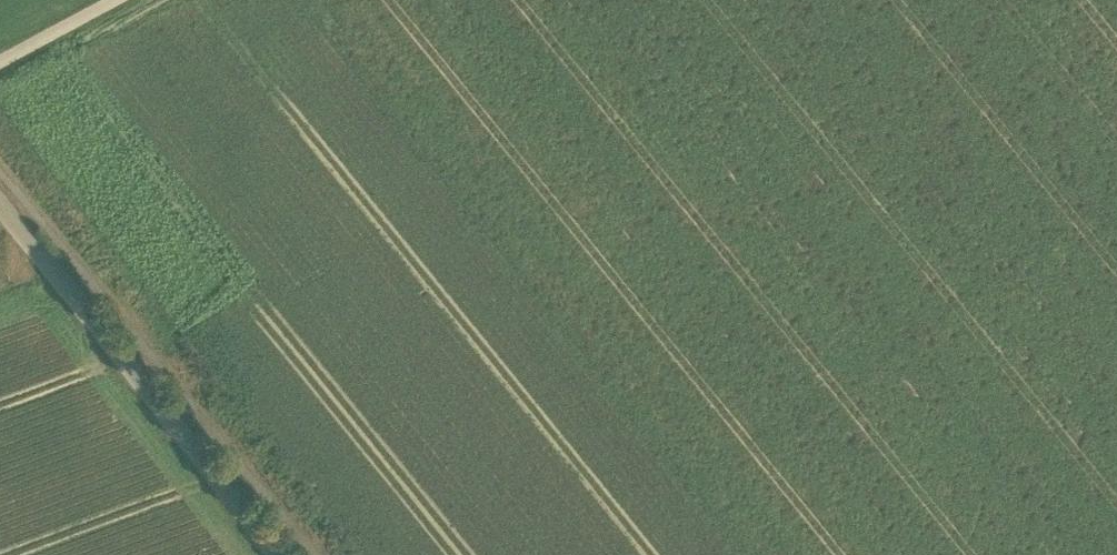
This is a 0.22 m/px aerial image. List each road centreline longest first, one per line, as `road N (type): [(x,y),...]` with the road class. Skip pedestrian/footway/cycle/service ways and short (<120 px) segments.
road 1 (unclassified): [(0,201),(279,554)]
road 2 (unclassified): [(0,62),(113,0)]

